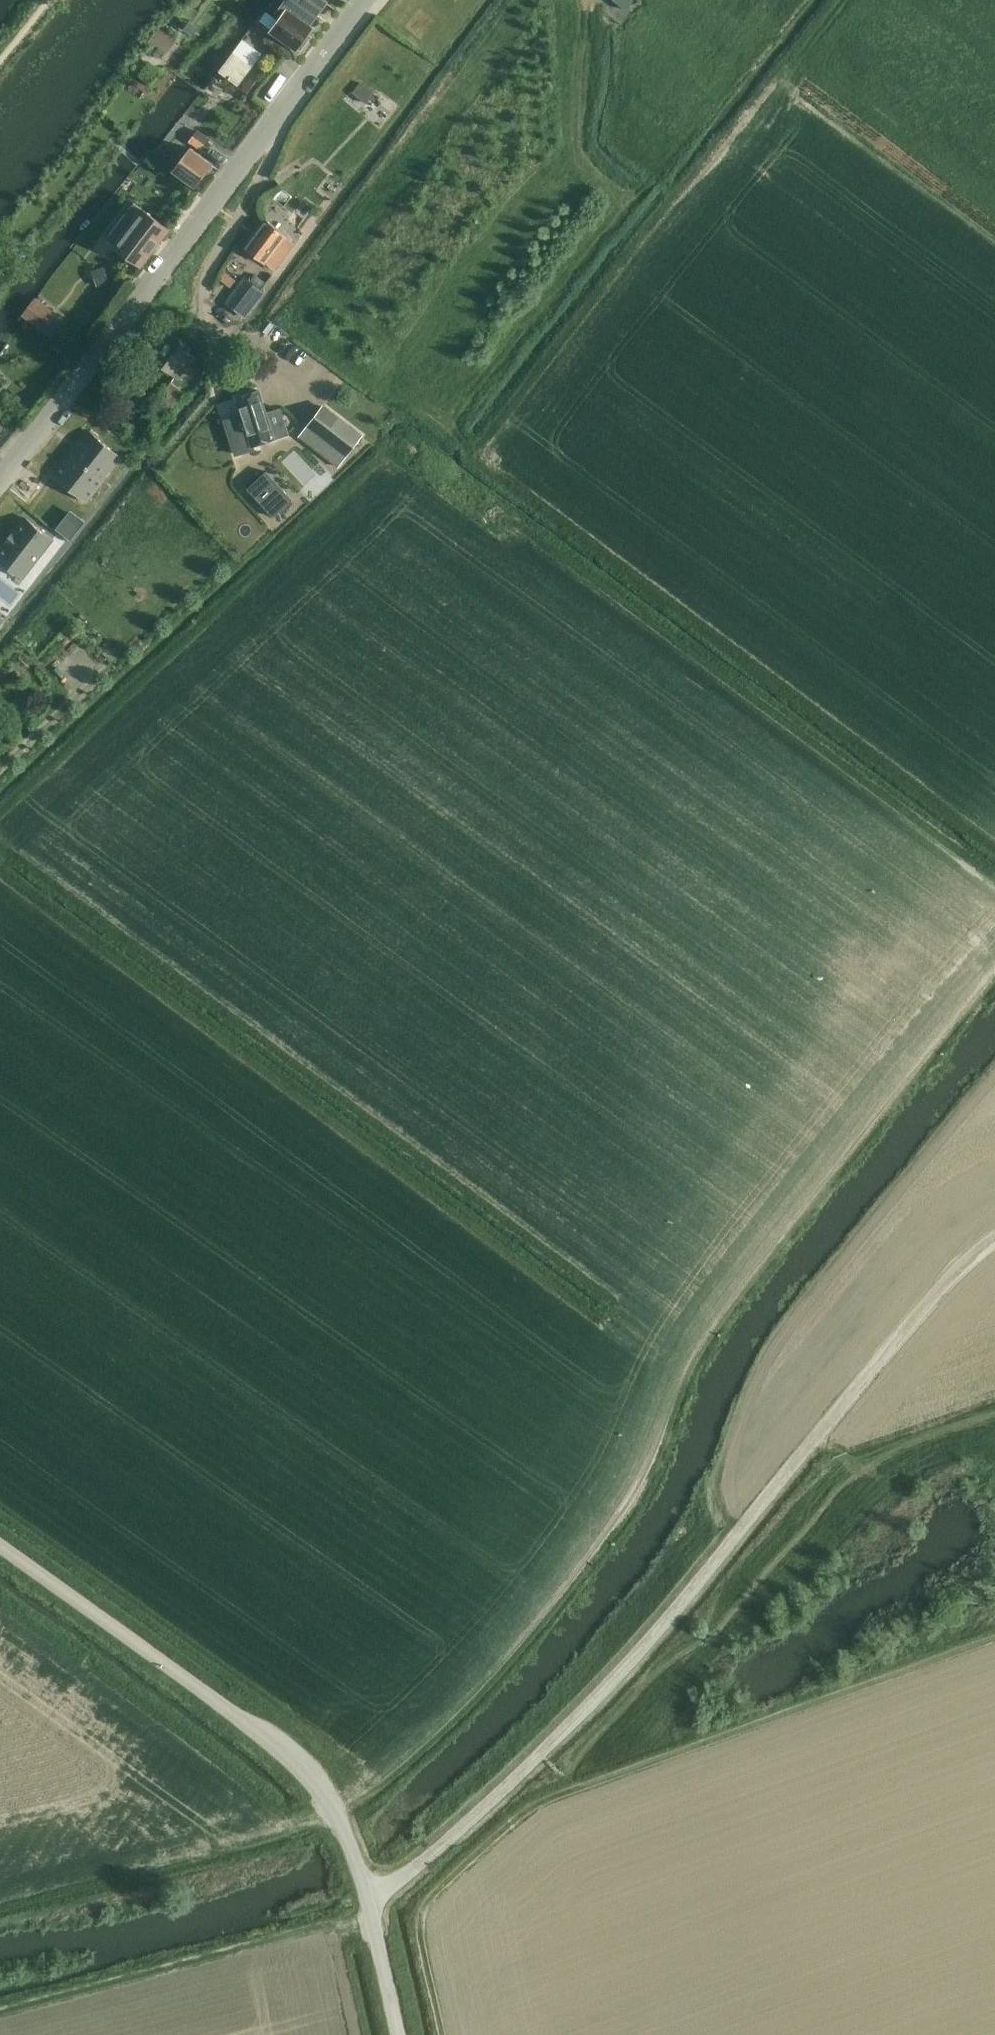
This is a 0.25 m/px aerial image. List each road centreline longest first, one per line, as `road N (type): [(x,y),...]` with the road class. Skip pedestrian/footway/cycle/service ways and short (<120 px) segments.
road 1 (unclassified): [(398,2034),(364,1879),(313,1774),(285,1745),(0,1545)]
road 2 (track): [(367,1894),(431,1856),(590,1705),(817,1436)]
road 3 (unclassified): [(0,480),(366,0)]
road 4 (track): [(817,1436),(924,1303),(994,1237)]

